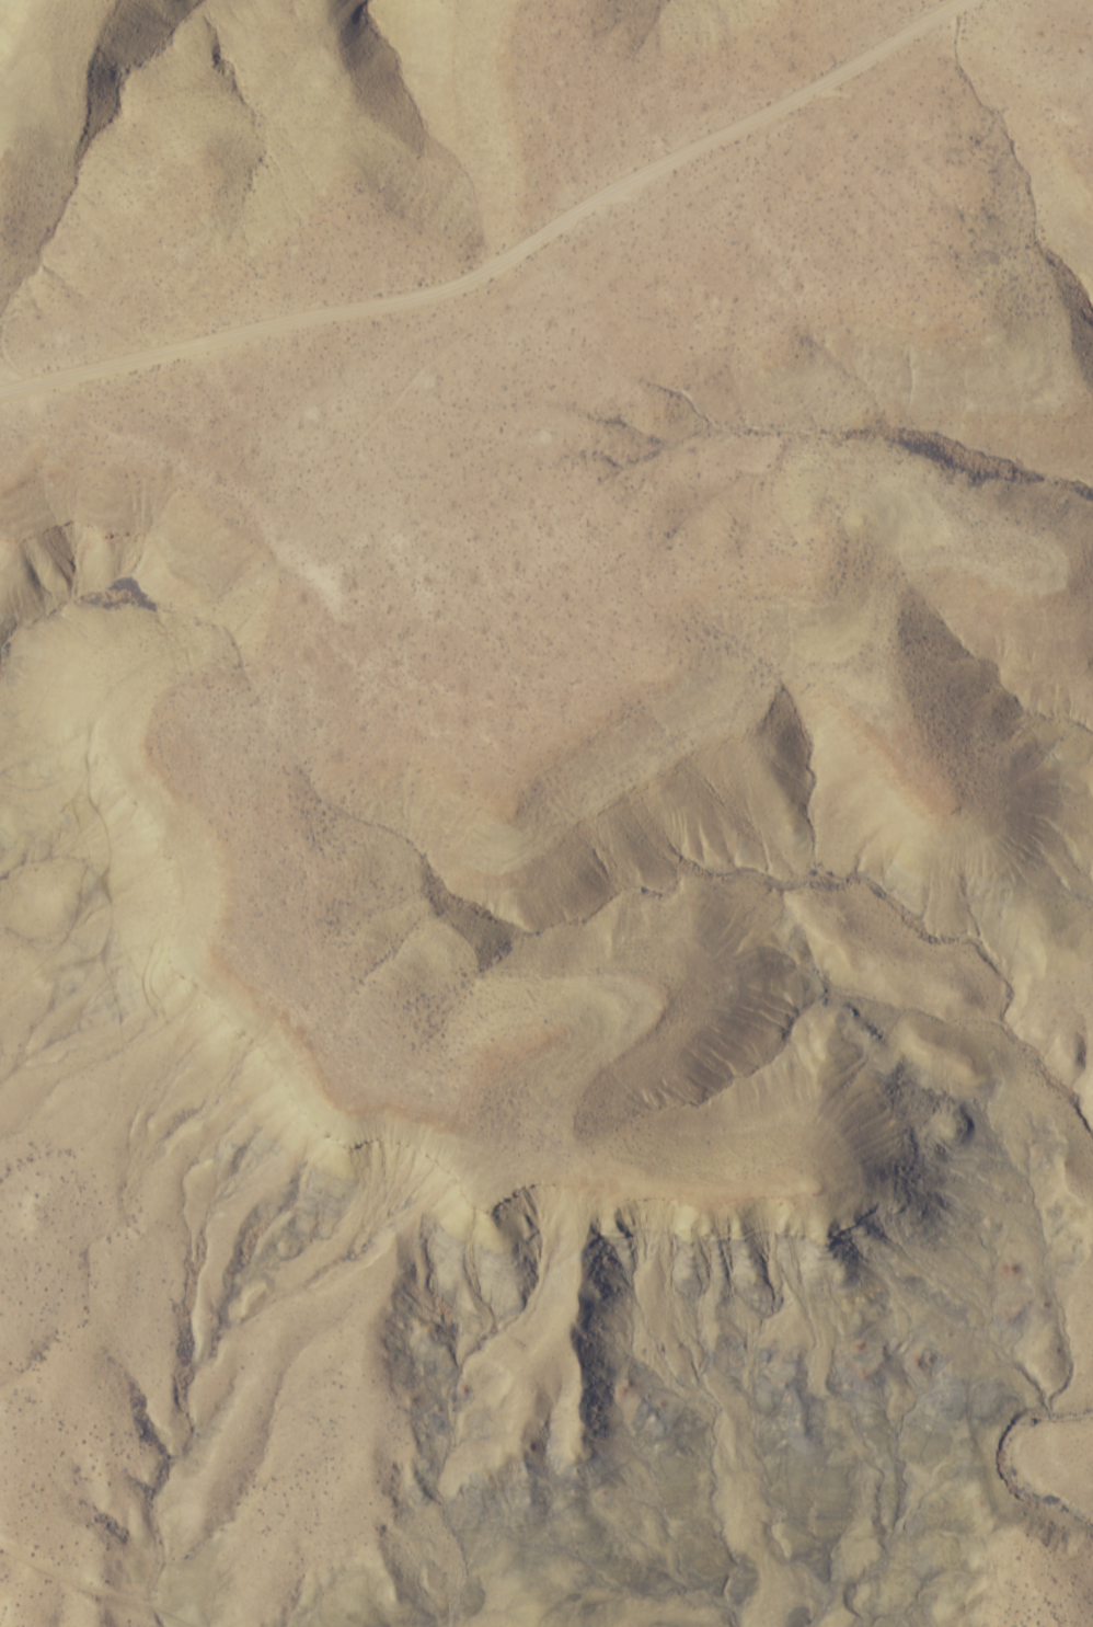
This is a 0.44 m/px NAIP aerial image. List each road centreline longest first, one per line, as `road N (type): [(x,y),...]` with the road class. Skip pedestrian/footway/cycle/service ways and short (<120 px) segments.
road 1 (tertiary): [(0,322),(104,280),(553,41),(845,35),(950,0)]

